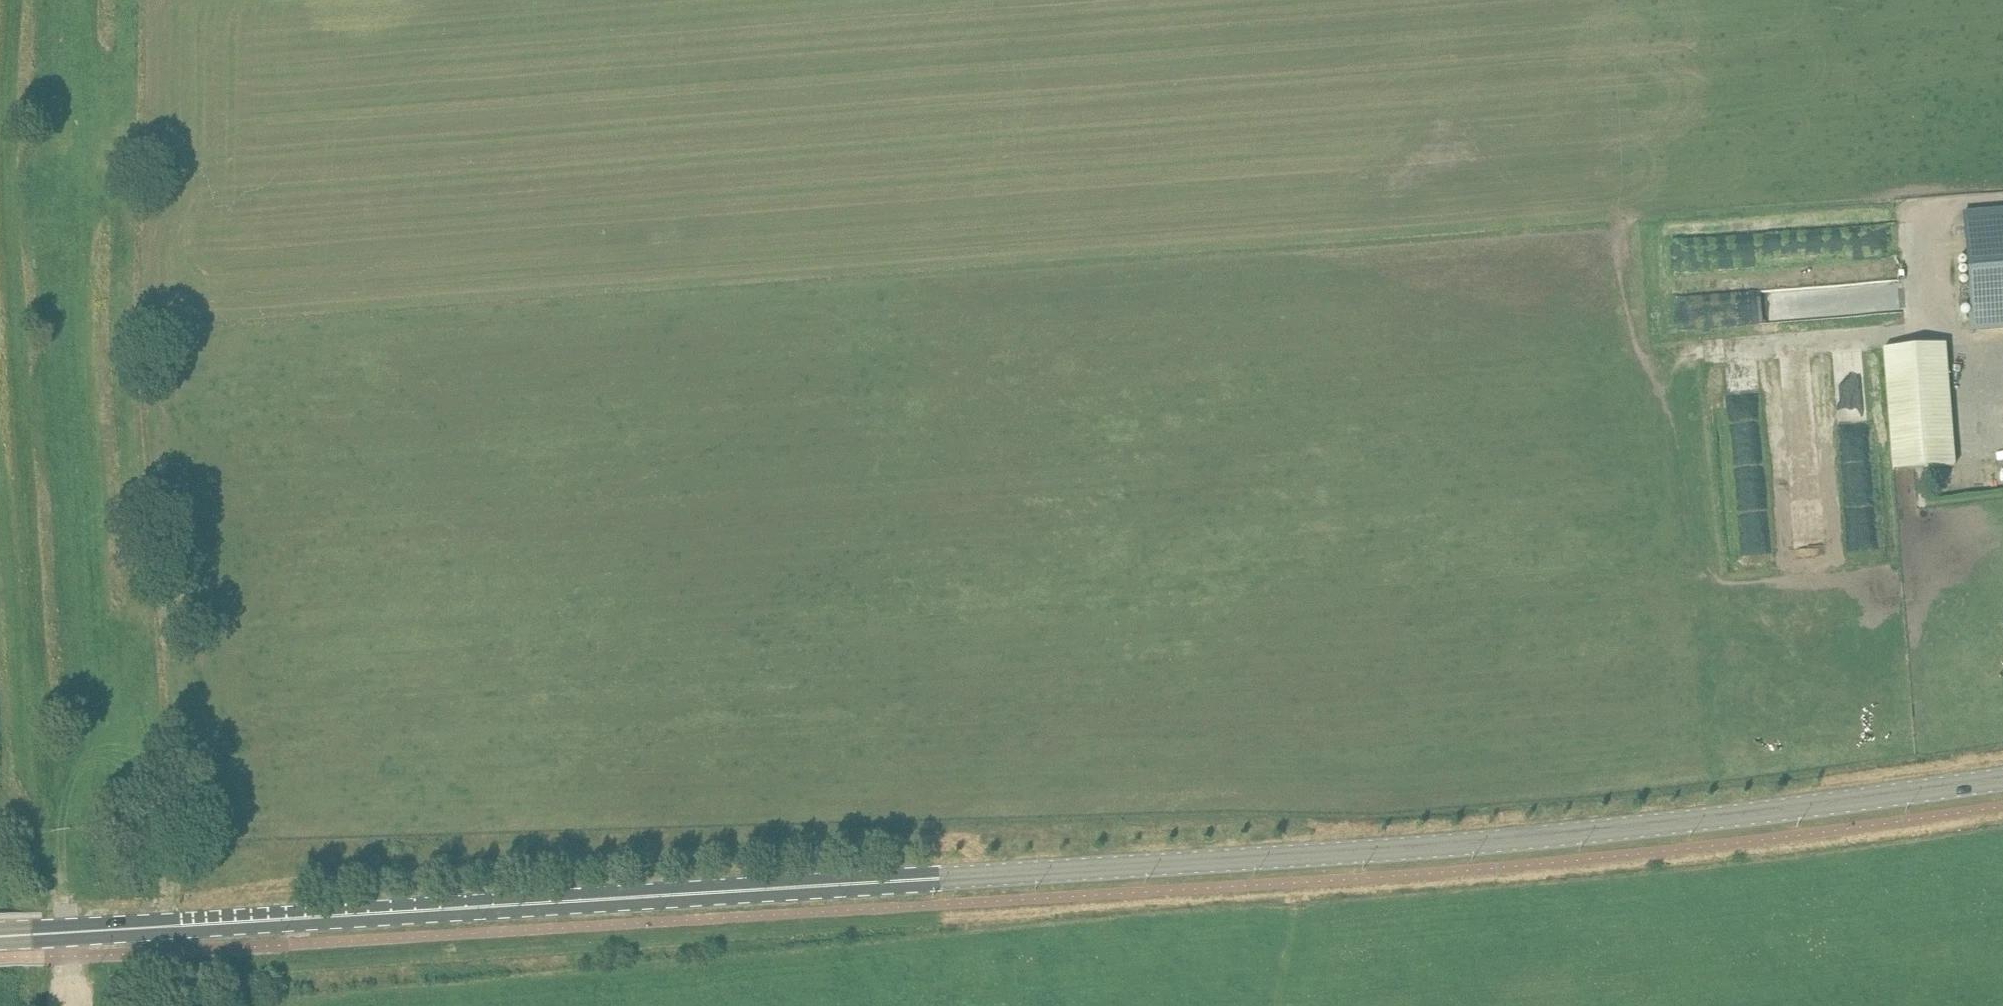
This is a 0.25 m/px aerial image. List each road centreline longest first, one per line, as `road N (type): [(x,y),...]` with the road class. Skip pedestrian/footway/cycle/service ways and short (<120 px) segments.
road 1 (tertiary): [(0,937),(1406,848),(1575,834),(2002,776)]
road 2 (track): [(64,955),(58,829)]

